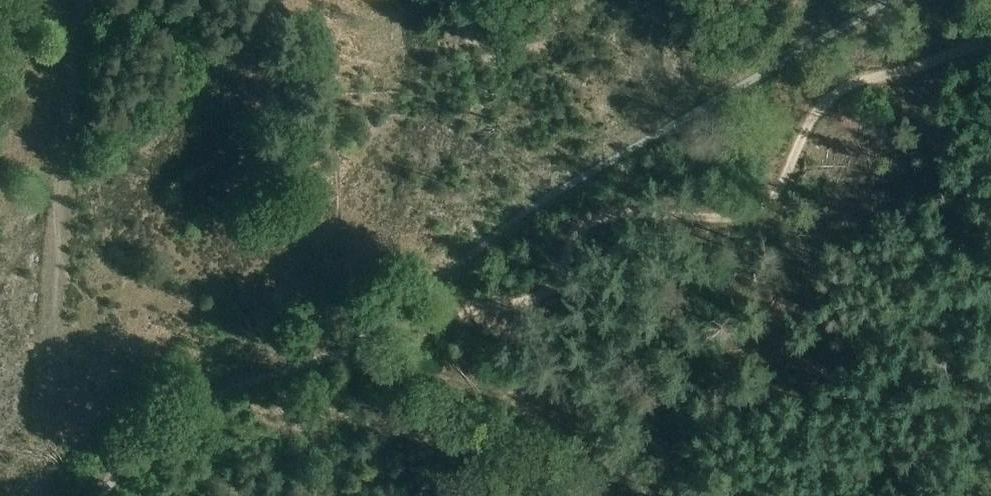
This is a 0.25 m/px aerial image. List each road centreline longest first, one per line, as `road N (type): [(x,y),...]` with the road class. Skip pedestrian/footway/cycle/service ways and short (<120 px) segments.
road 1 (track): [(990,39),(839,91),(811,121),(785,180),(759,210),(735,218),(599,218),(576,237),(547,291),(440,315),(377,361)]
road 2 (track): [(651,495),(602,443),(526,394),(442,369),(377,361)]
road 3 (track): [(59,252),(47,495)]
road 4 (track): [(59,252),(80,32)]
road 5 (track): [(183,404),(269,365),(340,358)]
road 6 (track): [(90,495),(183,404)]

